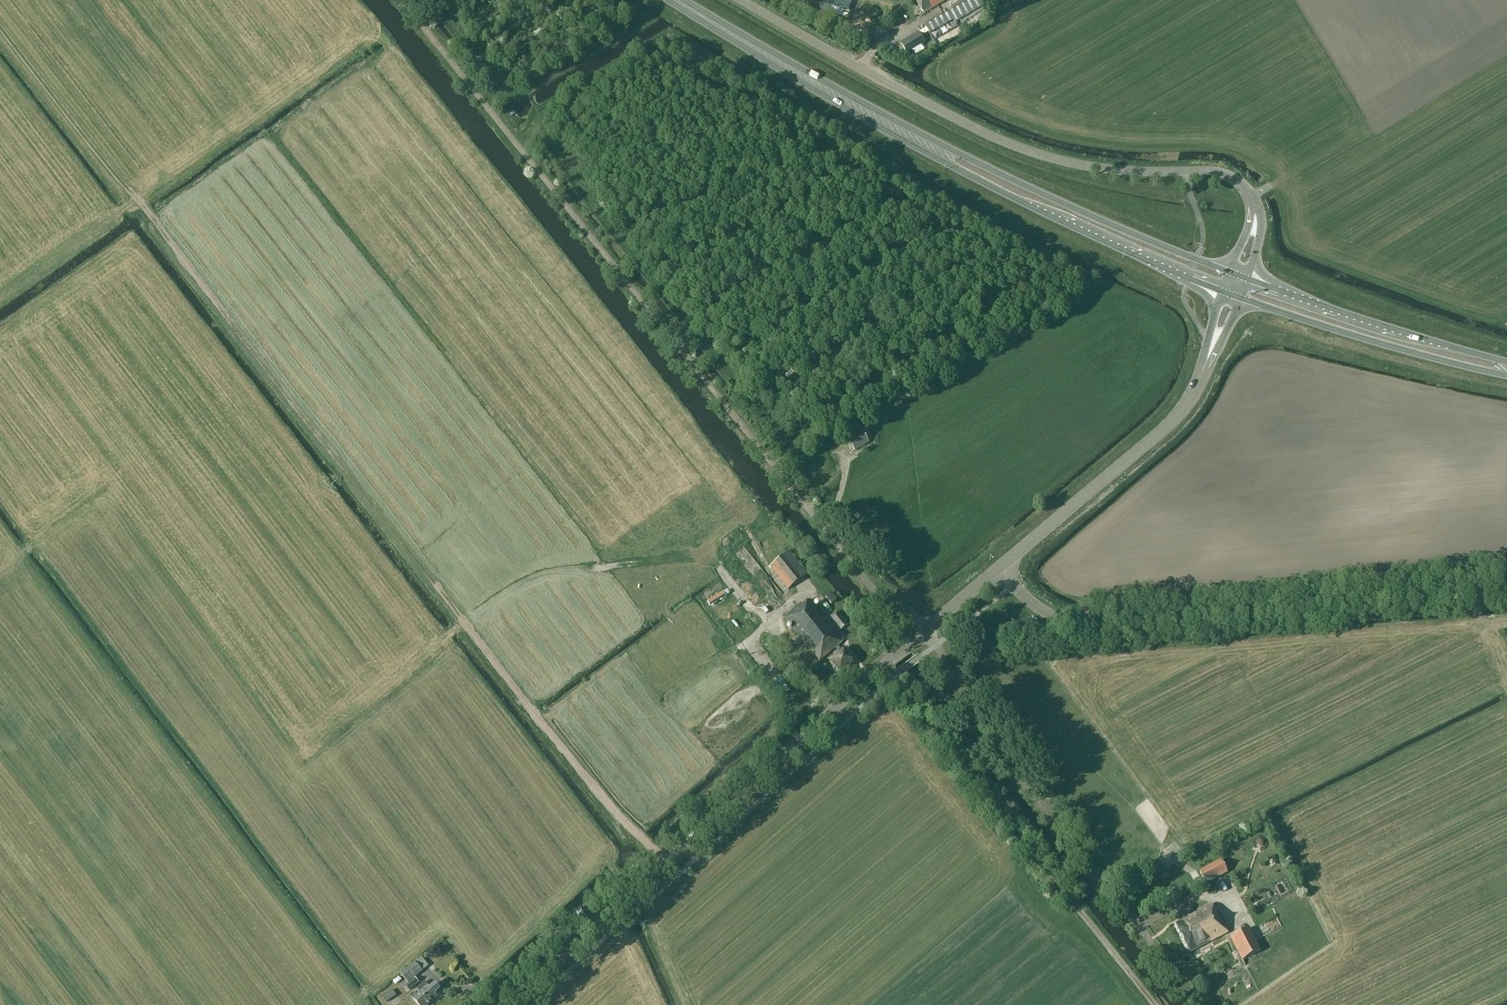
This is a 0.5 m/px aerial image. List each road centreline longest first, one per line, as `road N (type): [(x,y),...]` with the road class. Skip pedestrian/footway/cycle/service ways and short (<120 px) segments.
road 1 (unclassified): [(926,629),(850,561),(402,0)]
road 2 (track): [(535,126),(554,101),(670,33),(956,206),(1092,278)]
road 3 (trunk): [(692,10),(977,179),(1221,291)]
road 4 (trunk): [(1229,272),(944,147),(692,10)]
road 5 (tertiary): [(509,1004),(926,629)]
road 6 (unclassified): [(1252,201),(1236,181),(1215,171),(1095,167),(998,139),(744,0)]
road 7 (unclassified): [(1506,588),(1083,624),(1038,607),(999,568)]
road 8 (track): [(880,668),(1155,1004)]
road 9 (track): [(535,126),(800,457)]
road 10 (tertiary): [(999,568),(1171,422),(1205,366)]
road 11 (trunk): [(1241,298),(1506,376)]
road 12 (trunk): [(1506,362),(1248,279)]
road 13 (track): [(502,90),(527,89),(645,17)]
road 14 (track): [(484,103),(502,90),(429,0)]

